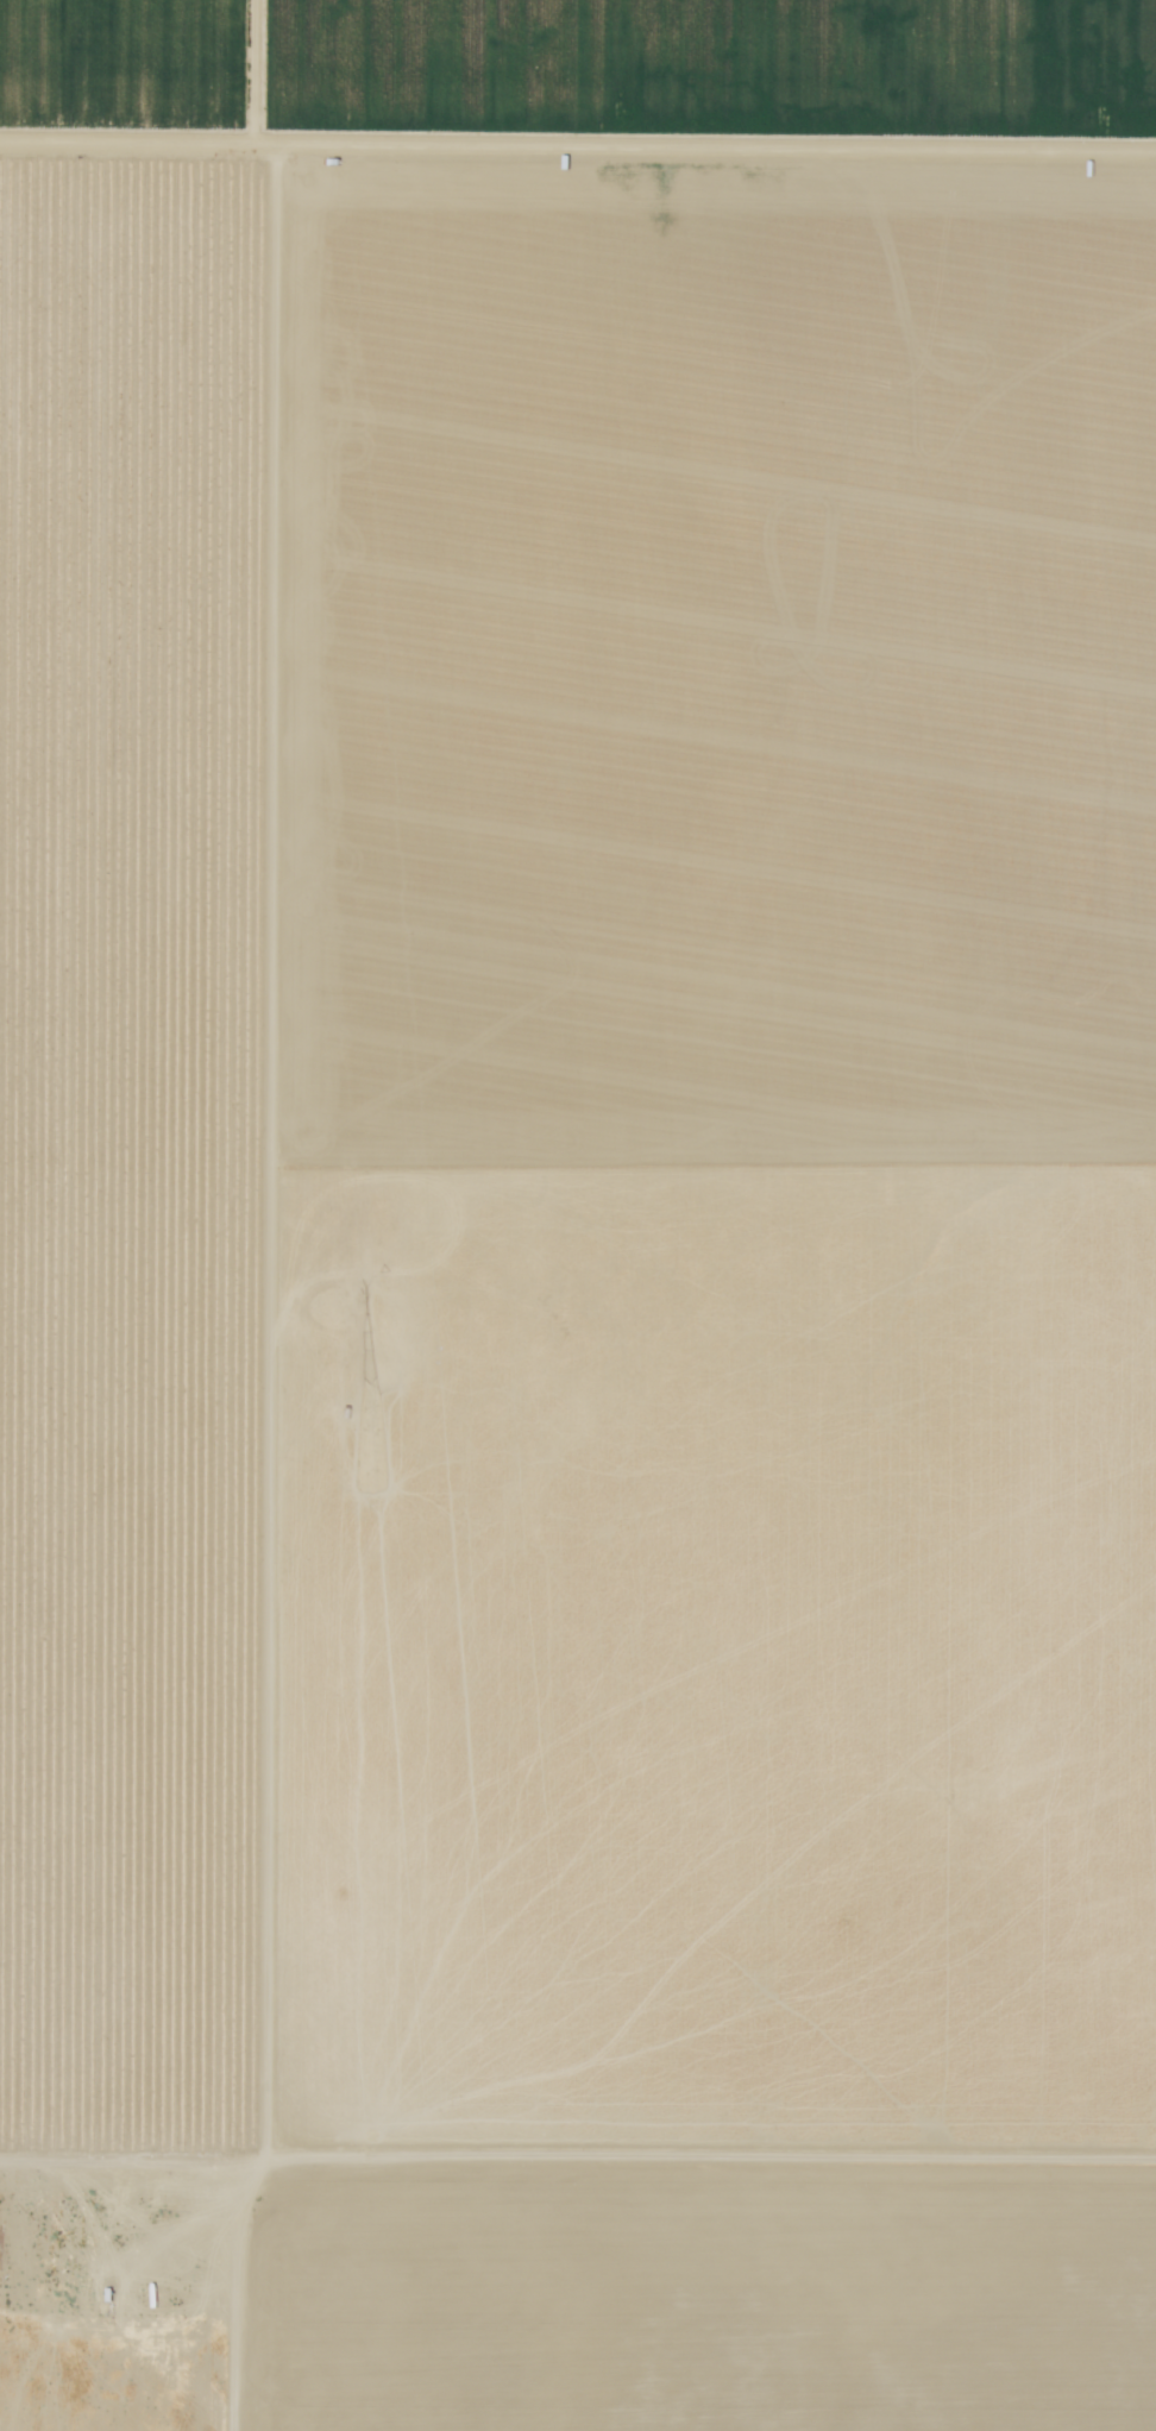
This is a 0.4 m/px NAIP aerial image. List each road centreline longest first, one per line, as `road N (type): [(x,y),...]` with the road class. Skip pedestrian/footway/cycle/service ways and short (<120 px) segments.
road 1 (residential): [(293,0),(273,2430)]
road 2 (residential): [(0,2161),(1155,2171)]
road 3 (residential): [(1155,143),(0,138)]

